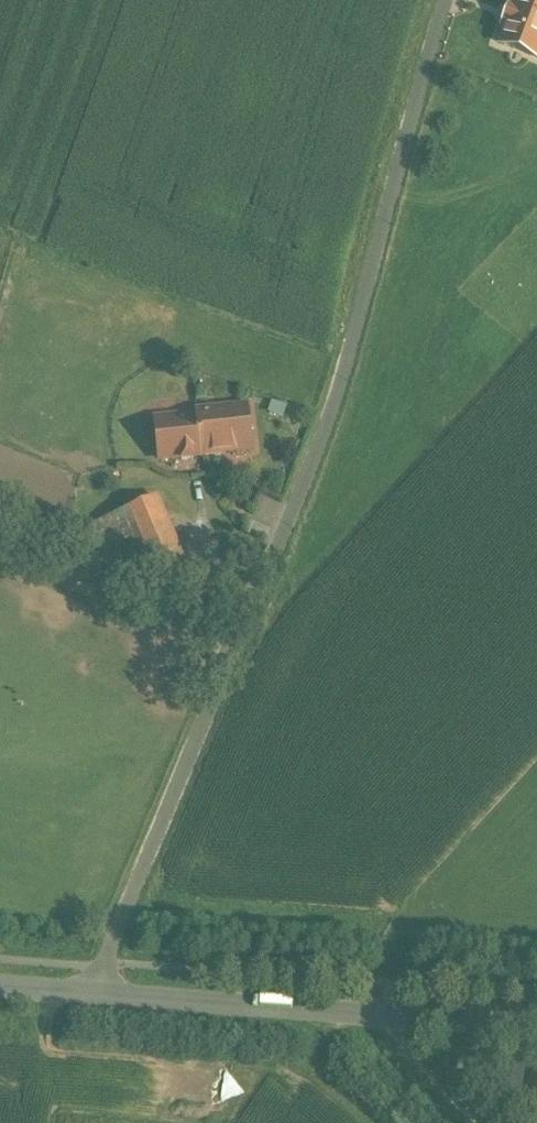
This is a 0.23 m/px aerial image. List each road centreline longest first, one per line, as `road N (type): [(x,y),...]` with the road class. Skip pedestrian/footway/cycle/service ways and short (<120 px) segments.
road 1 (unclassified): [(451,0),(340,391),(96,994)]
road 2 (unclassified): [(96,994),(536,1030)]

